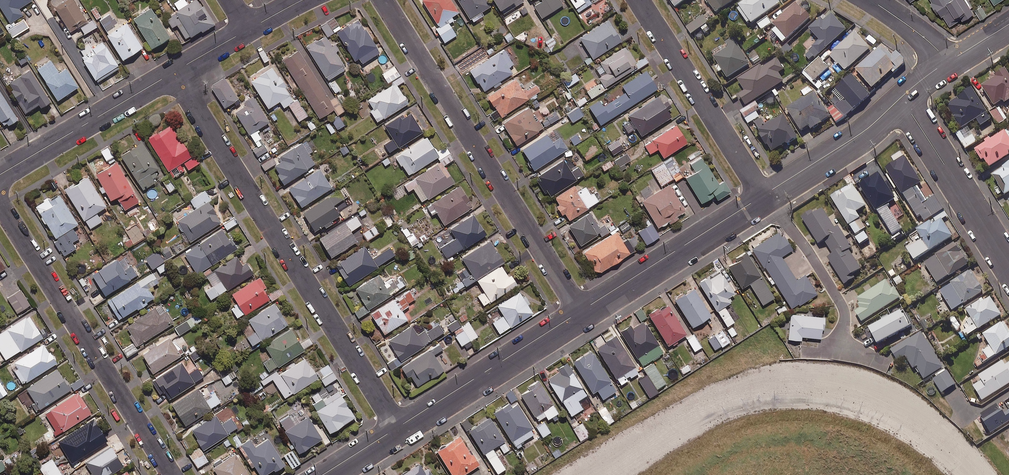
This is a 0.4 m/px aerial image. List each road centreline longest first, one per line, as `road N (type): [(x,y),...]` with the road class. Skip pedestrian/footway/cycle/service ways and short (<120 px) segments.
road 1 (residential): [(175,71),(398,427)]
road 2 (residential): [(384,0),(580,311)]
road 3 (residential): [(0,204),(172,474)]
road 4 (residential): [(639,0),(763,195)]
road 5 (tertiary): [(580,311),(763,195)]
road 6 (tertiary): [(398,427),(580,311)]
road 7 (residential): [(175,71),(0,175)]
road 8 (residential): [(901,97),(1008,267)]
road 9 (tertiary): [(763,195),(861,133),(901,97)]

